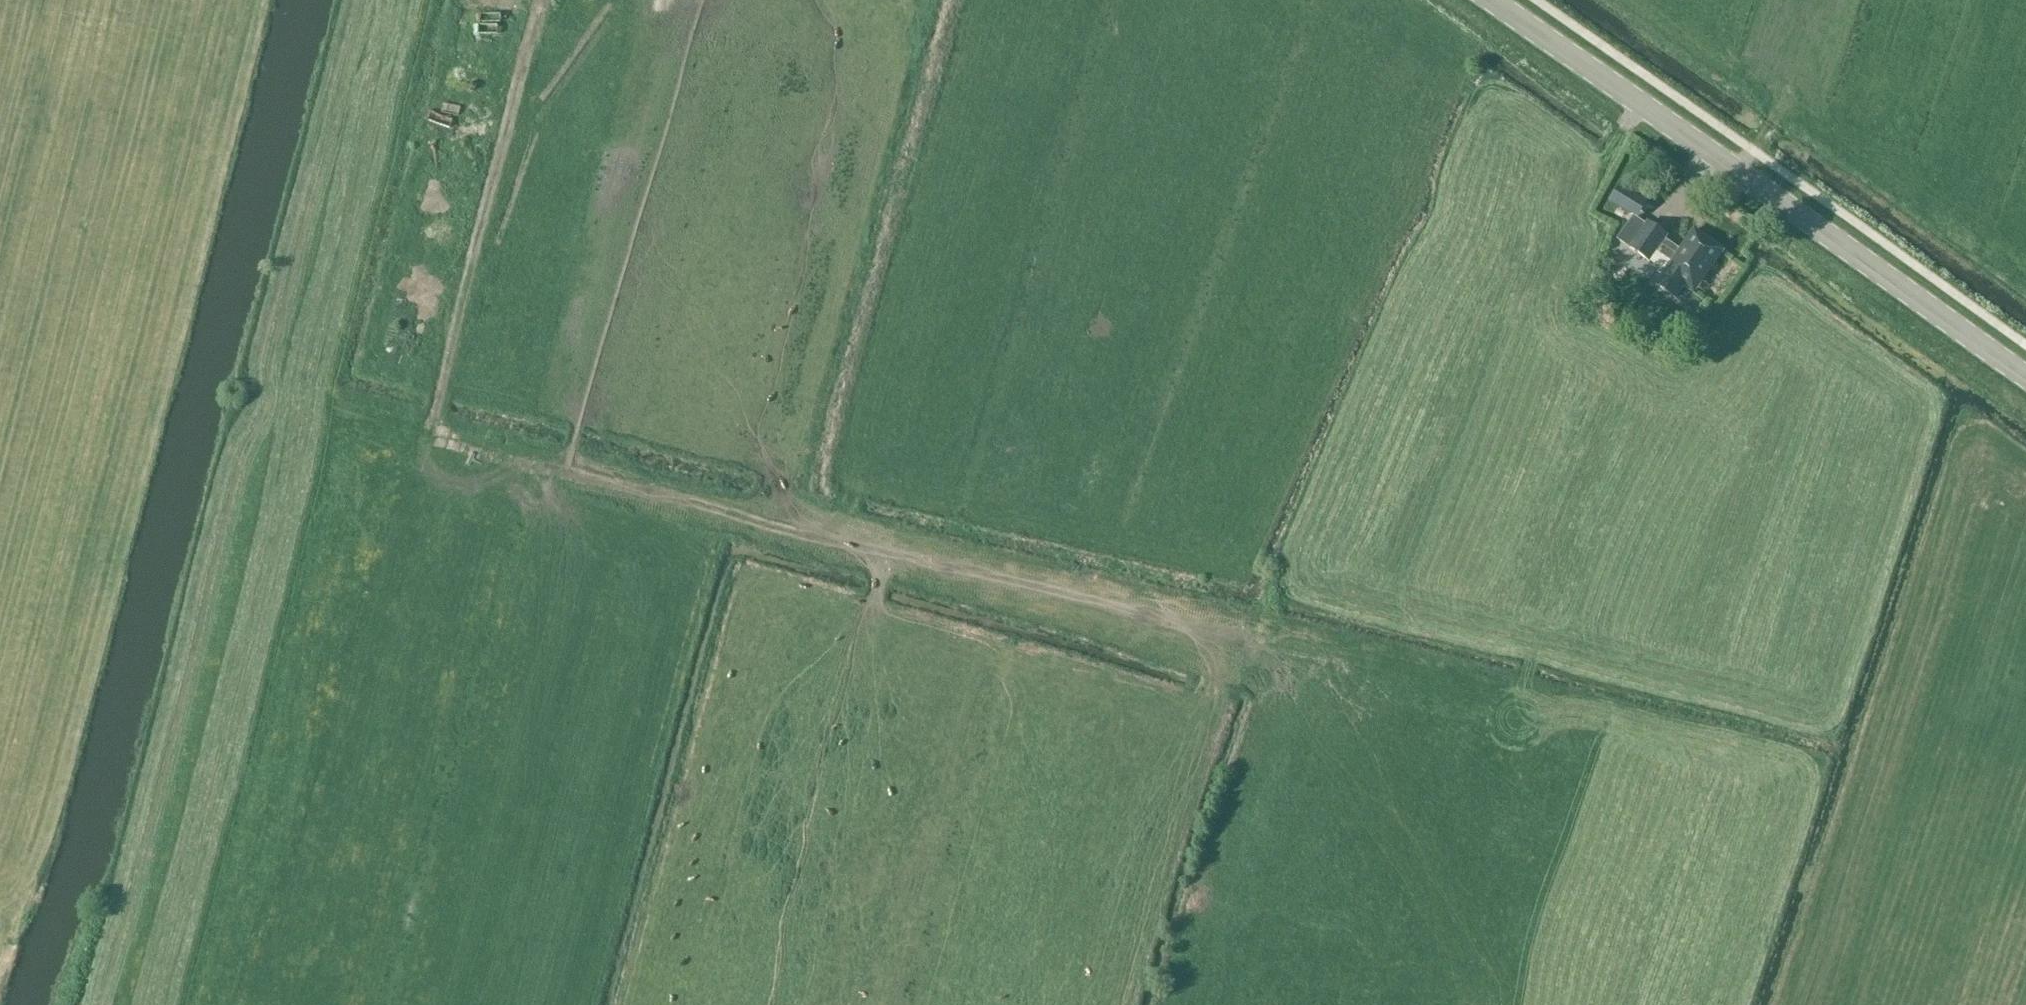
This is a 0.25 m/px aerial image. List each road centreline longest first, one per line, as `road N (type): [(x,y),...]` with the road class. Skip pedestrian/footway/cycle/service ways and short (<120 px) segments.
road 1 (tertiary): [(2025,382),(1483,0)]

